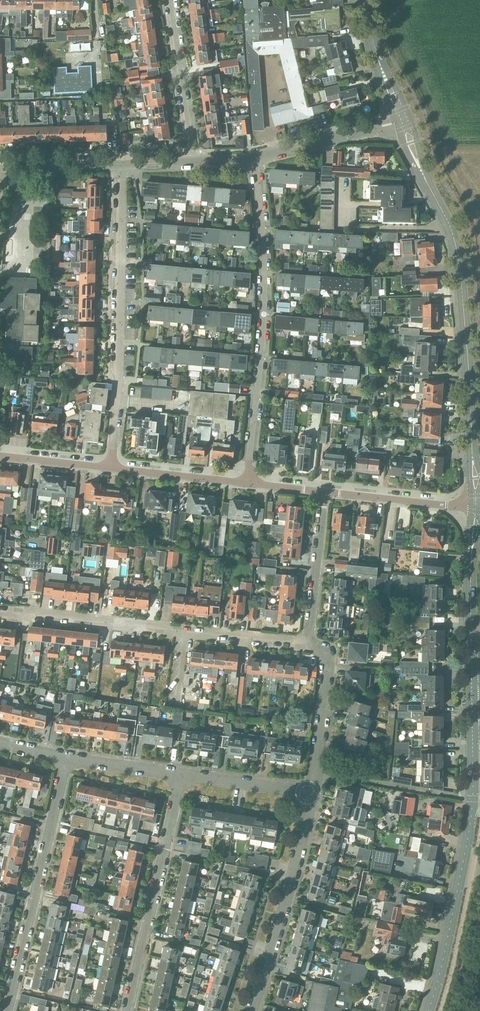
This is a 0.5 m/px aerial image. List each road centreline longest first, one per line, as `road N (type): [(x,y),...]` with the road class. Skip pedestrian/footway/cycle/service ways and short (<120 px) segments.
road 1 (secondary): [(477,499),(455,245),(401,118)]
road 2 (residential): [(257,484),(264,273),(251,158)]
road 3 (residential): [(311,640),(0,611)]
road 4 (tertiary): [(427,1010),(472,817),(473,706)]
road 5 (residential): [(111,467),(120,166)]
road 6 (residential): [(68,756),(8,1010)]
road 7 (residential): [(128,1010),(184,775)]
road 8 (residential): [(252,1010),(313,794)]
road 9 (secondary): [(473,706),(477,499)]
road 10 (residential): [(192,161),(170,0)]
road 11 (residential): [(313,794),(329,659),(311,640)]
road 12 (unclassified): [(251,158),(401,118)]
road 13 (unclassified): [(477,499),(324,489)]
road 14 (residential): [(311,640),(324,489)]
road 15 (unclassified): [(257,484),(111,467)]
road 16 (residential): [(313,794),(184,775)]
road 17 (secondary): [(401,118),(365,0)]
road 18 (unclassified): [(0,168),(120,166)]

